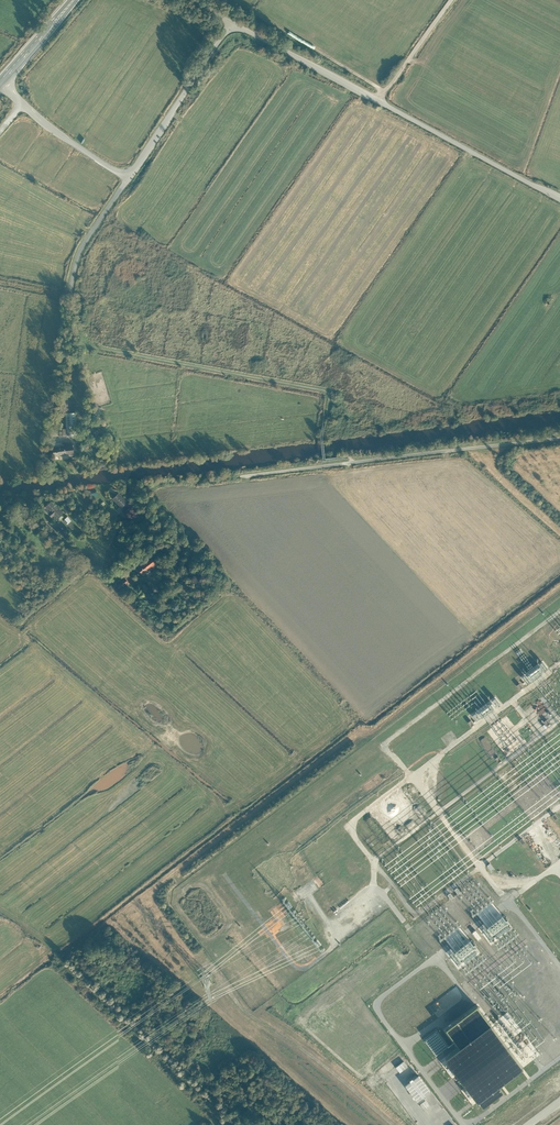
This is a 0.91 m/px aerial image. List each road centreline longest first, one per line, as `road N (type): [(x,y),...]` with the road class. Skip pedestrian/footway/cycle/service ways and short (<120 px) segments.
road 1 (unclassified): [(232,22),(559,200)]
road 2 (unclassified): [(352,462),(559,438)]
road 3 (unclassified): [(128,175),(232,22)]
road 4 (unclassified): [(1,81),(128,175)]
road 5 (track): [(386,90),(255,11)]
road 6 (unclassified): [(69,291),(77,254),(128,175)]
road 7 (track): [(376,101),(452,0)]

